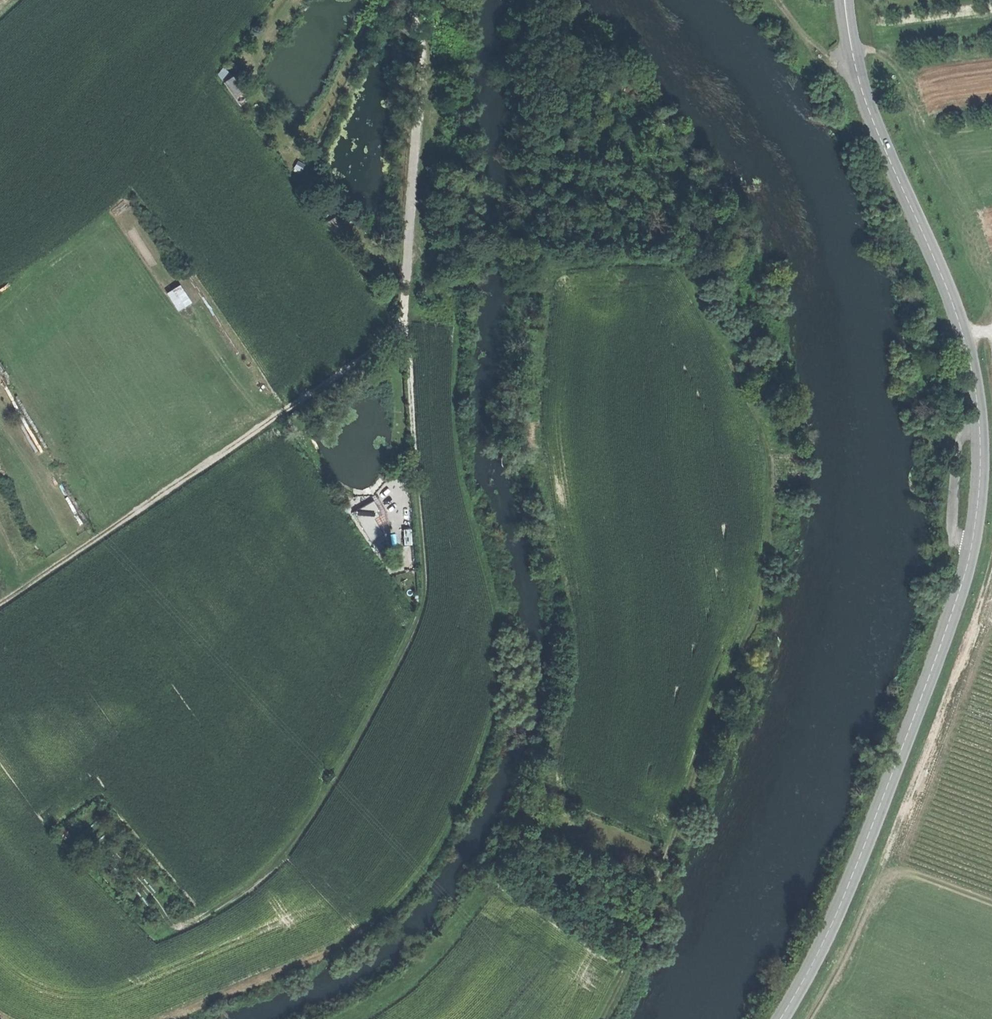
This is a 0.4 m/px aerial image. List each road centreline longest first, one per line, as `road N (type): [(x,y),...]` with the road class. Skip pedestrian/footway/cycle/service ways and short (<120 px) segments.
road 1 (secondary): [(780,1018),(816,958),(888,786),(971,551),(981,471),(963,332),(879,138),(855,66),(845,0)]
road 2 (track): [(401,0),(424,33),(403,321),(345,372),(0,602)]
road 3 (track): [(601,1018),(667,866),(746,640),(779,465),(690,269)]
road 4 (track): [(403,321),(424,582),(419,620),(277,863),(192,920)]

